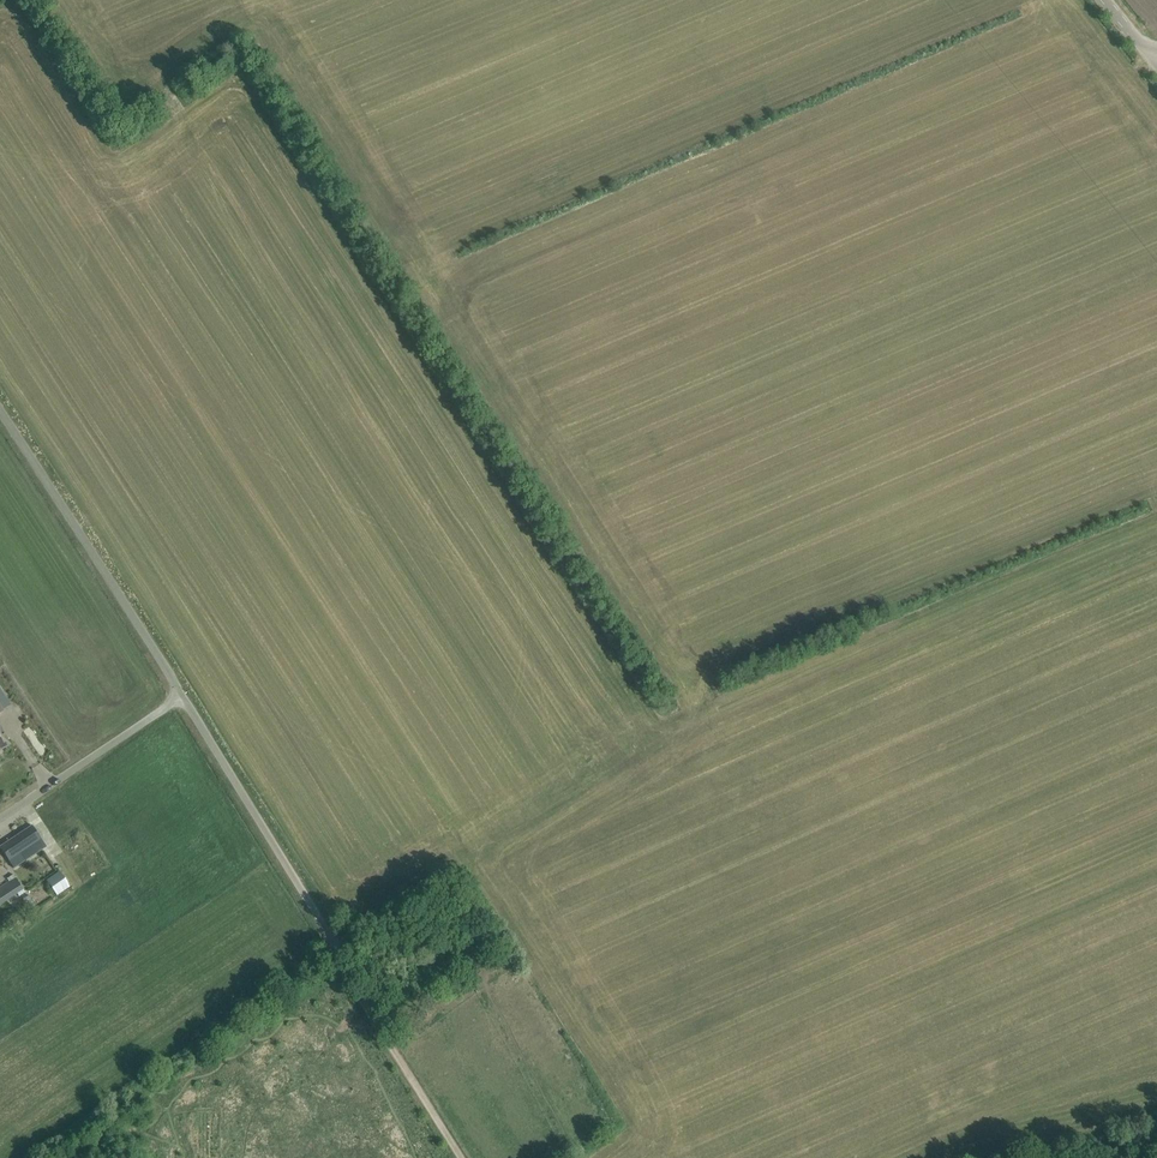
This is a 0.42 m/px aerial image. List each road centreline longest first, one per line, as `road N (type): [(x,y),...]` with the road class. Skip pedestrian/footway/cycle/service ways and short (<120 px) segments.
road 1 (unclassified): [(183,697),(0,410)]
road 2 (unclassified): [(336,946),(183,697)]
road 3 (track): [(460,1157),(336,946)]
road 4 (unclassified): [(0,820),(183,697)]

